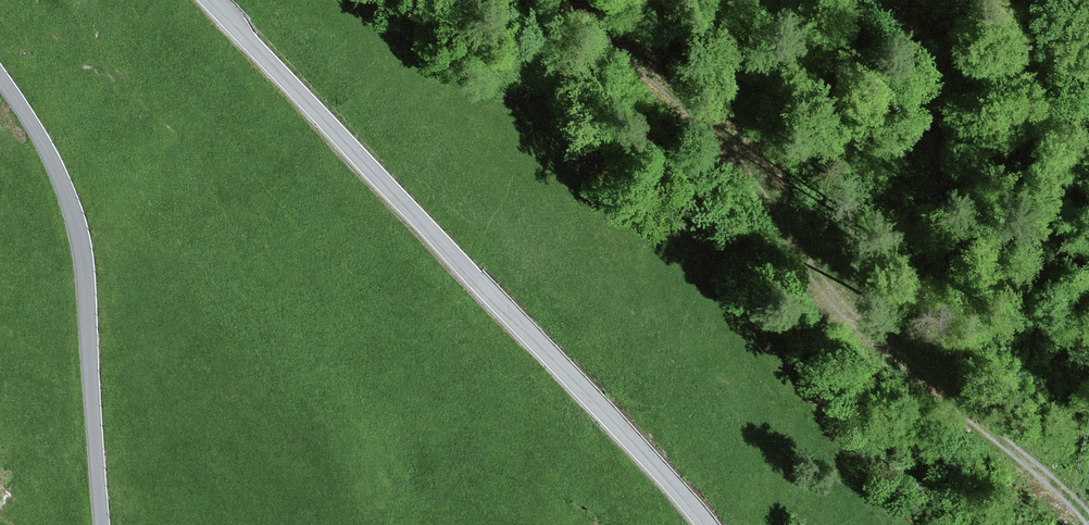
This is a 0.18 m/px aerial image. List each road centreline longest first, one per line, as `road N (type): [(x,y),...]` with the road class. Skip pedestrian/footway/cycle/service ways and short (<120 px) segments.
road 1 (track): [(1088,521),(1061,487),(837,308),(712,253),(521,94),(372,0)]
road 2 (unclassified): [(706,524),(658,464),(210,0)]
road 3 (unclassified): [(0,77),(52,159),(77,233),(101,524)]
road 4 (track): [(837,308),(745,173),(595,16),(589,0)]

